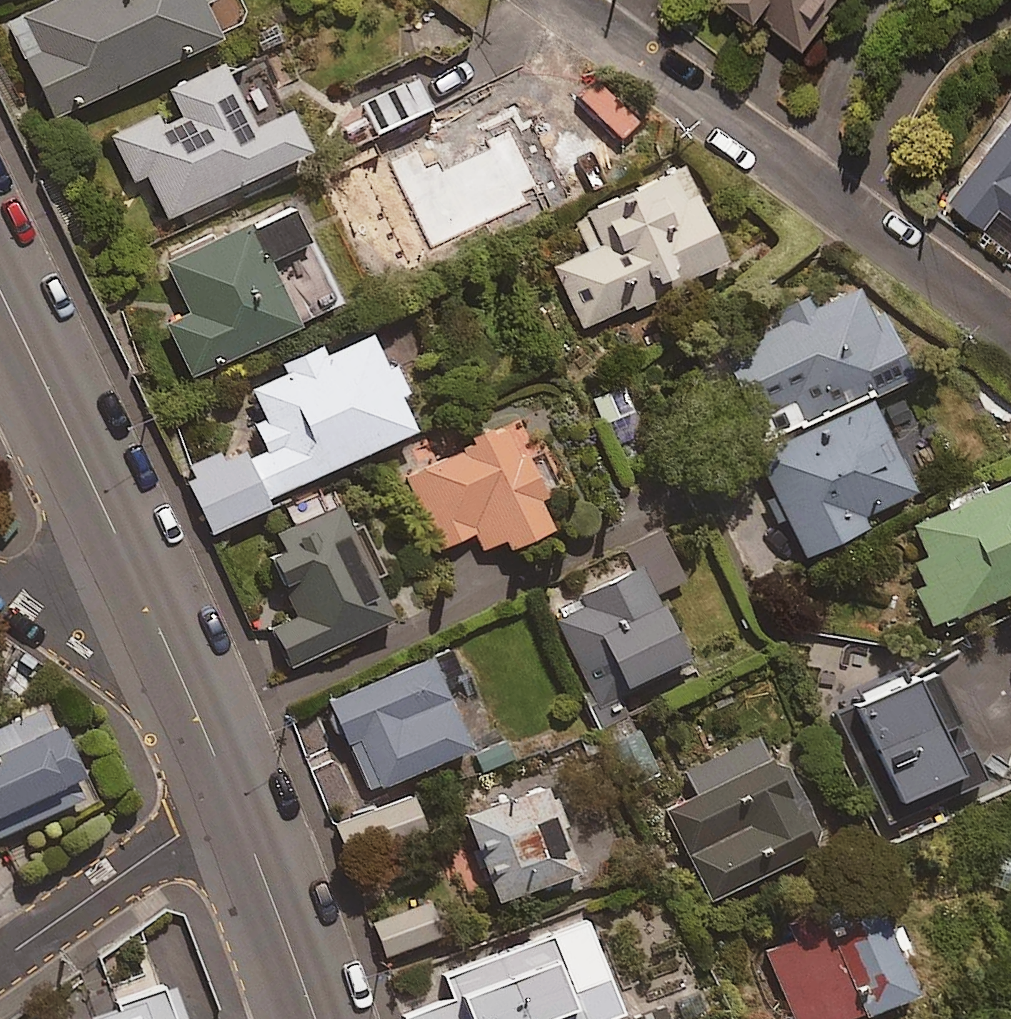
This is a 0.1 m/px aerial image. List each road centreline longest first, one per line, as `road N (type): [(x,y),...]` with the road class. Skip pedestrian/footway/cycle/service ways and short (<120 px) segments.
road 1 (residential): [(559,0),(1010,328)]
road 2 (tertiary): [(0,284),(144,584)]
road 3 (residential): [(236,801),(0,961)]
road 4 (tertiary): [(144,584),(236,801)]
road 5 (tertiary): [(236,801),(315,1018)]
road 6 (residential): [(0,590),(75,607),(144,584)]

